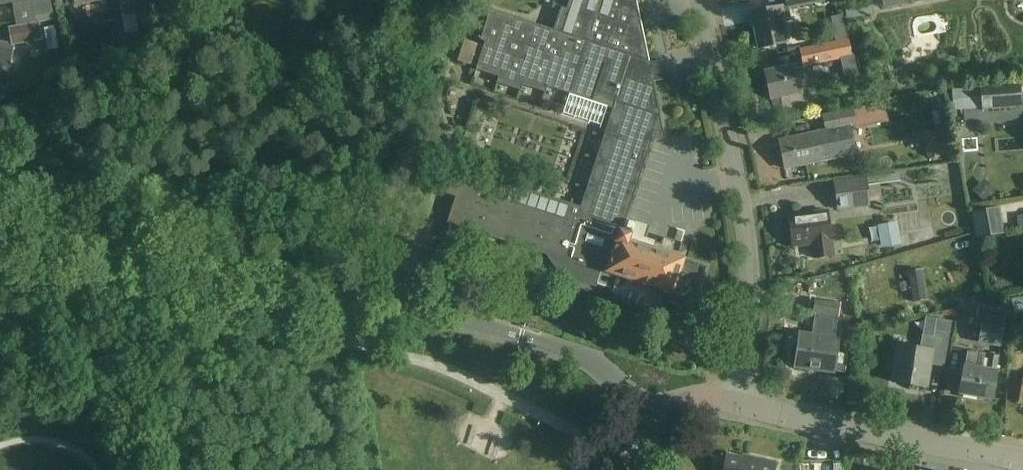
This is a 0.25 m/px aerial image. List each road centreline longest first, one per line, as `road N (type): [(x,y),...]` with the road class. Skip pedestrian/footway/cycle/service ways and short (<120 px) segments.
road 1 (tertiary): [(651,413),(598,366),(435,312),(0,242)]
road 2 (residential): [(735,404),(750,264),(699,0)]
road 3 (tertiary): [(1022,459),(735,404)]

